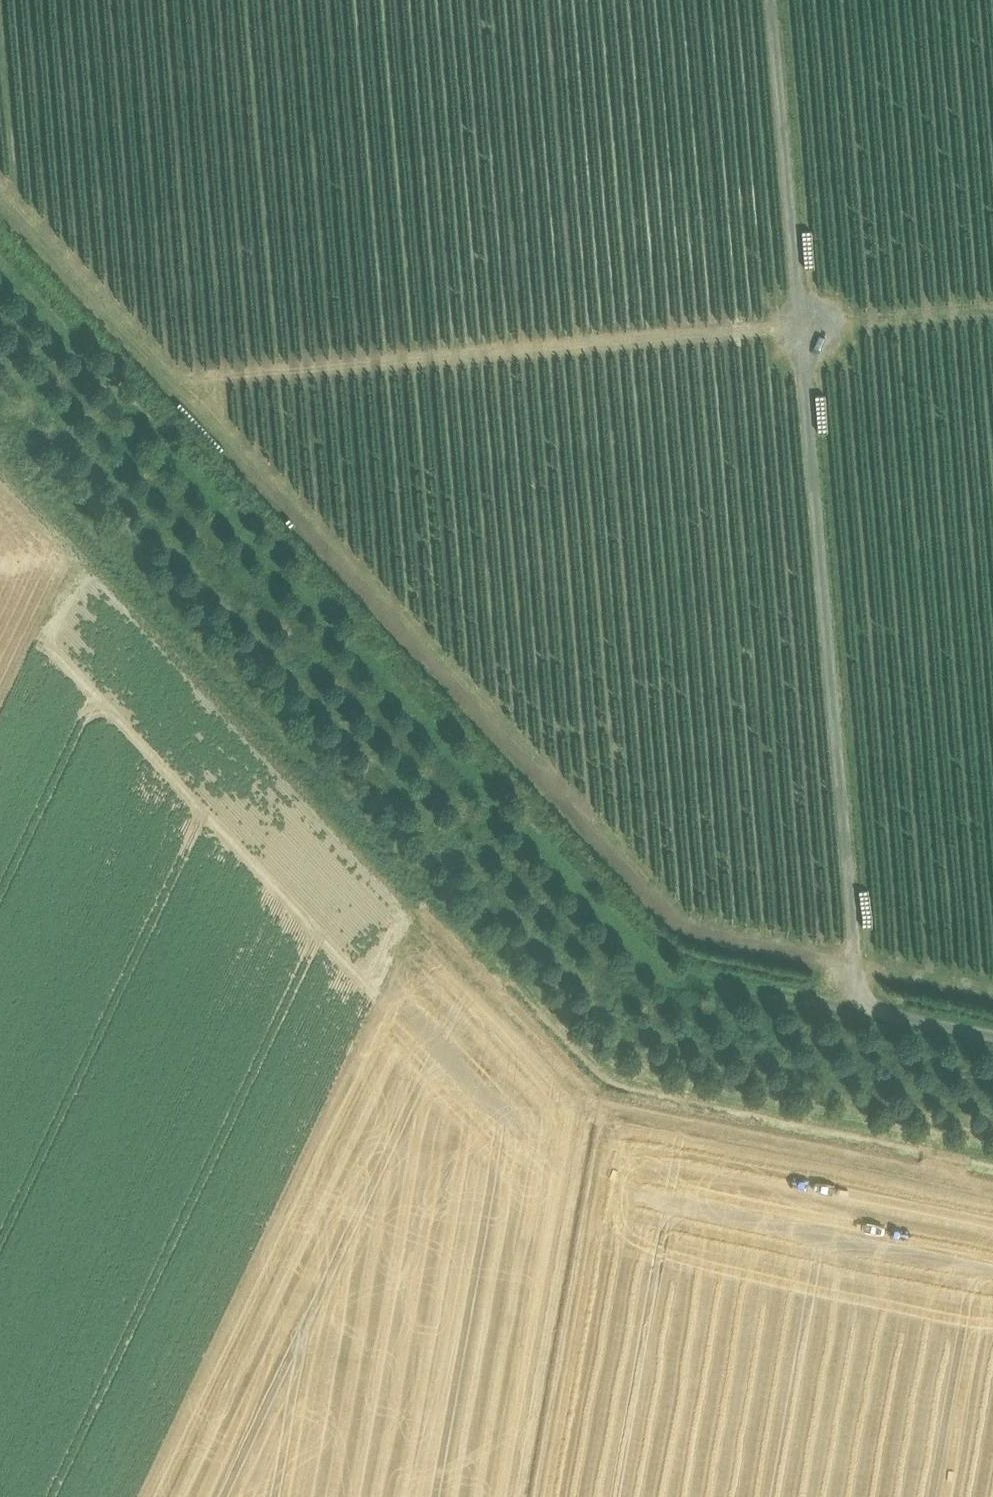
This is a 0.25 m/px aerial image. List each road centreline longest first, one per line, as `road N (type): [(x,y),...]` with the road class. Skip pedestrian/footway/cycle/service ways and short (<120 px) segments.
road 1 (track): [(848,1007),(694,975),(649,950),(0,259)]
road 2 (track): [(770,0),(853,979),(848,1007)]
road 3 (track): [(992,1156),(639,1082),(593,1052),(468,921)]
road 4 (track): [(992,1037),(848,1007)]

